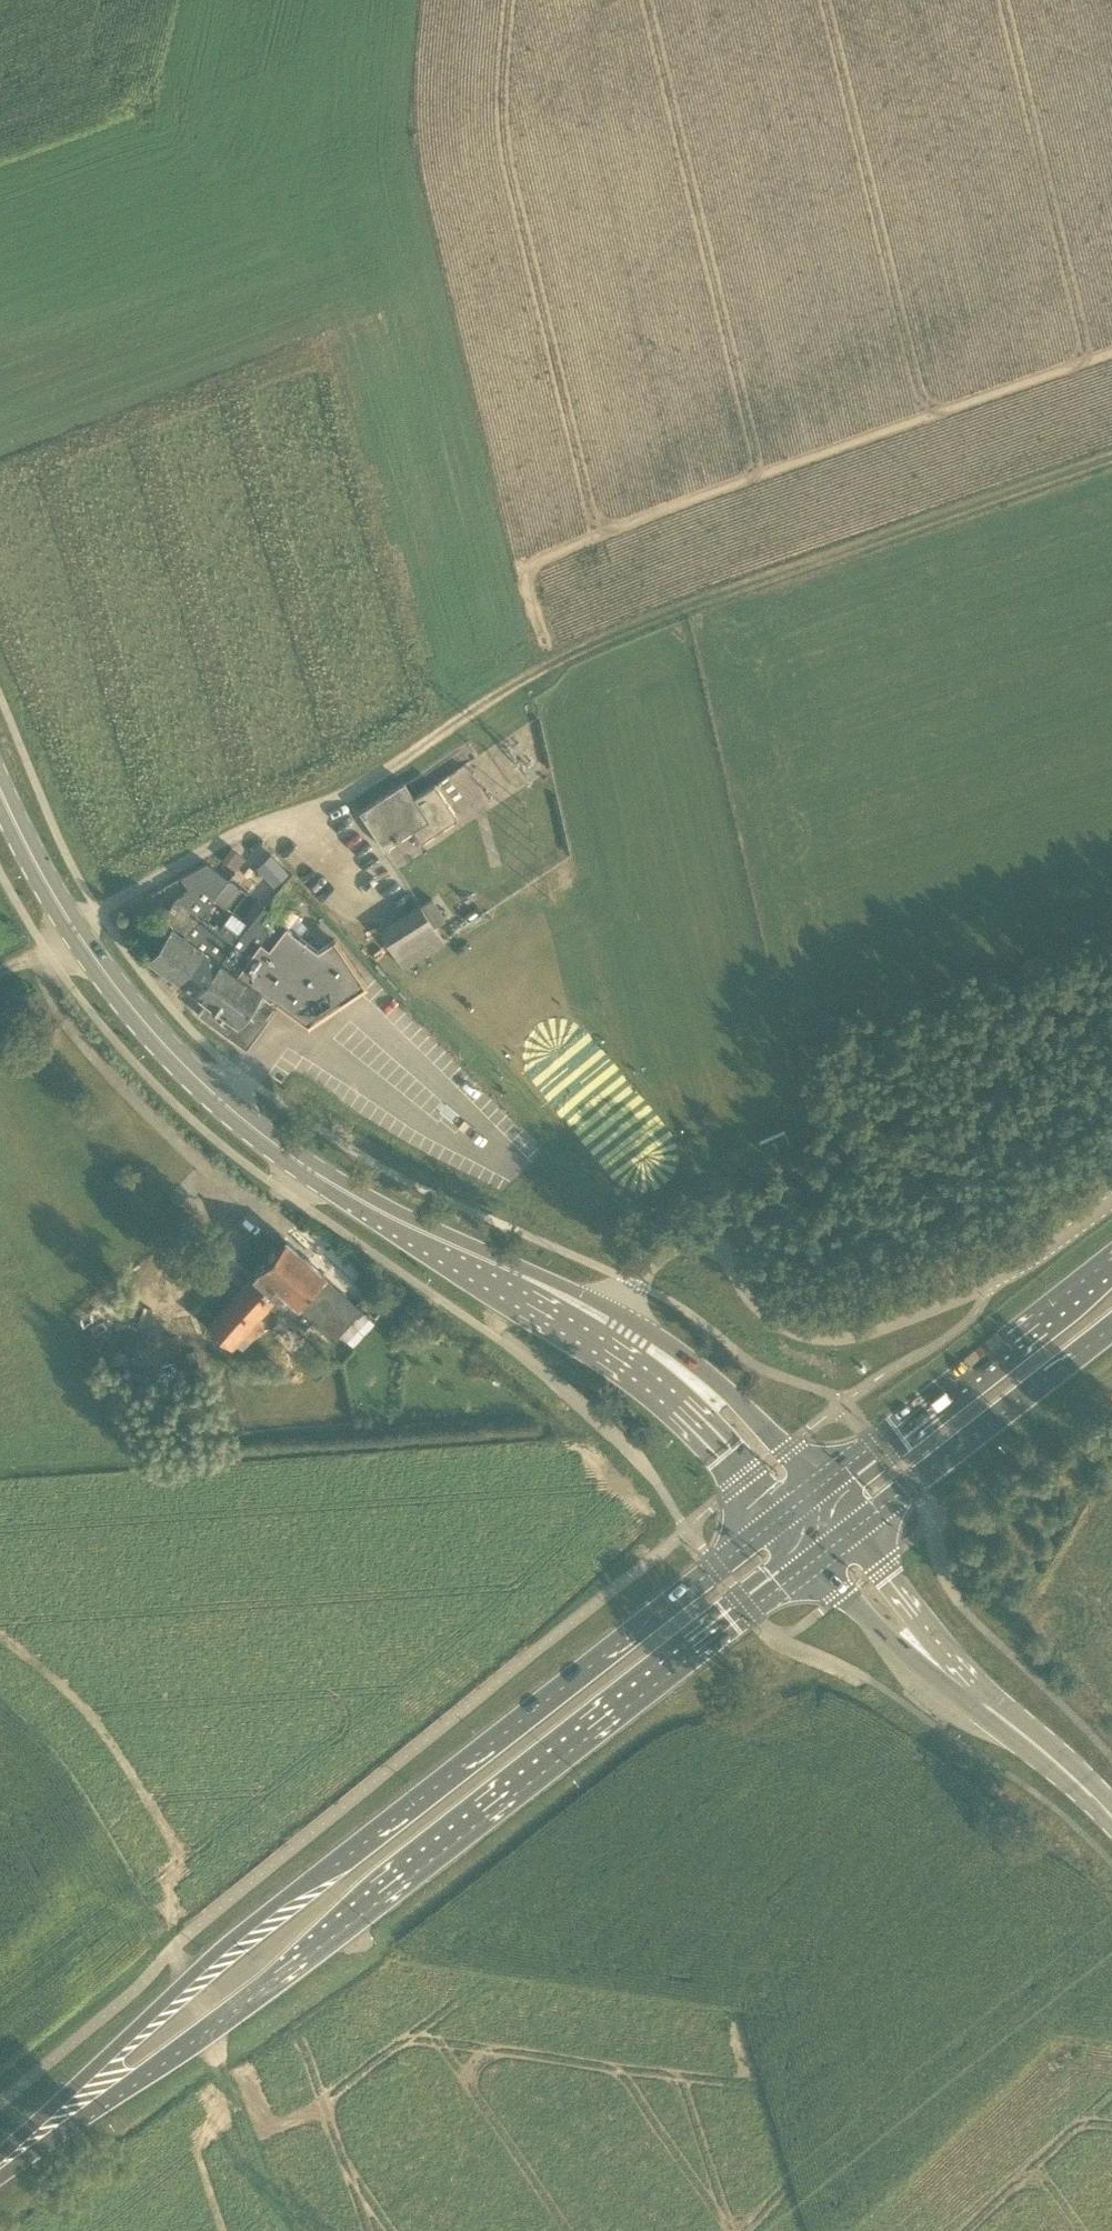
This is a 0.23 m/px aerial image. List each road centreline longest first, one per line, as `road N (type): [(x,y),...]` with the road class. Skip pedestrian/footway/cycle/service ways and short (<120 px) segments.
road 1 (track): [(1111,458),(677,609),(530,676),(100,911)]
road 2 (primary): [(0,2165),(285,1973),(818,1557)]
road 3 (primary): [(783,1514),(246,1928),(0,2162)]
road 4 (primary): [(464,1252),(270,1144),(177,1065),(77,935),(0,784)]
road 5 (unclassified): [(607,1330),(651,1261),(691,1242),(719,1250),(768,1315),(786,1327),(838,1336),(868,1332),(989,1281),(1111,1200)]
road 6 (primary): [(1111,1257),(819,1486)]
road 7 (primary): [(854,1528),(1111,1327)]
road 8 (primary): [(819,1486),(713,1378),(607,1330)]
road 9 (track): [(283,2230),(186,1982)]
road 10 (primary): [(607,1330),(783,1514)]
road 11 (secondary): [(1111,1816),(932,1658)]
road 12 (primary): [(464,1252),(607,1330)]
road 13 (secondary): [(818,1557),(873,1618),(932,1658)]
road 14 (secondary): [(932,1658),(909,1601),(854,1528)]

